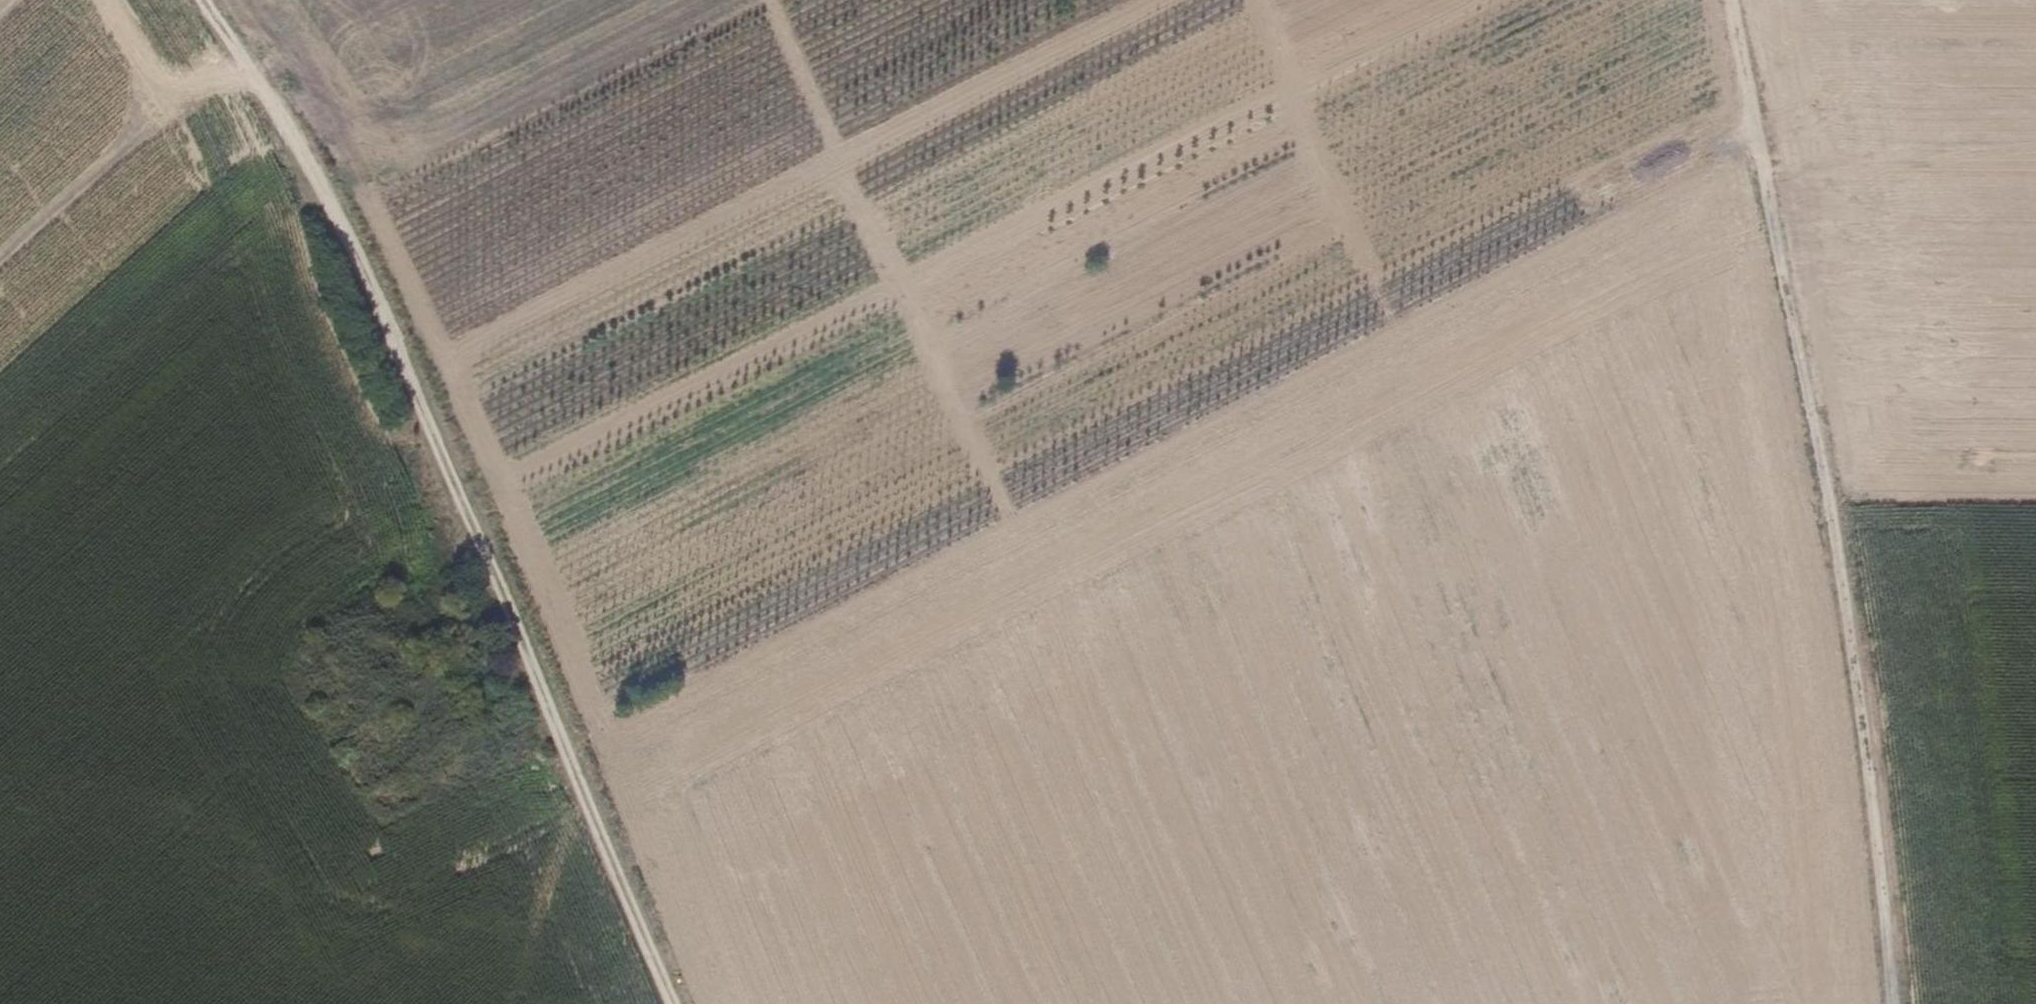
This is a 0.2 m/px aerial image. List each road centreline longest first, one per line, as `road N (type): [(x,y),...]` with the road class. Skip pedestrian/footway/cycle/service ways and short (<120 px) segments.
road 1 (track): [(681,1003),(337,213),(202,0)]
road 2 (track): [(1895,1003),(1843,588),(1737,0)]

